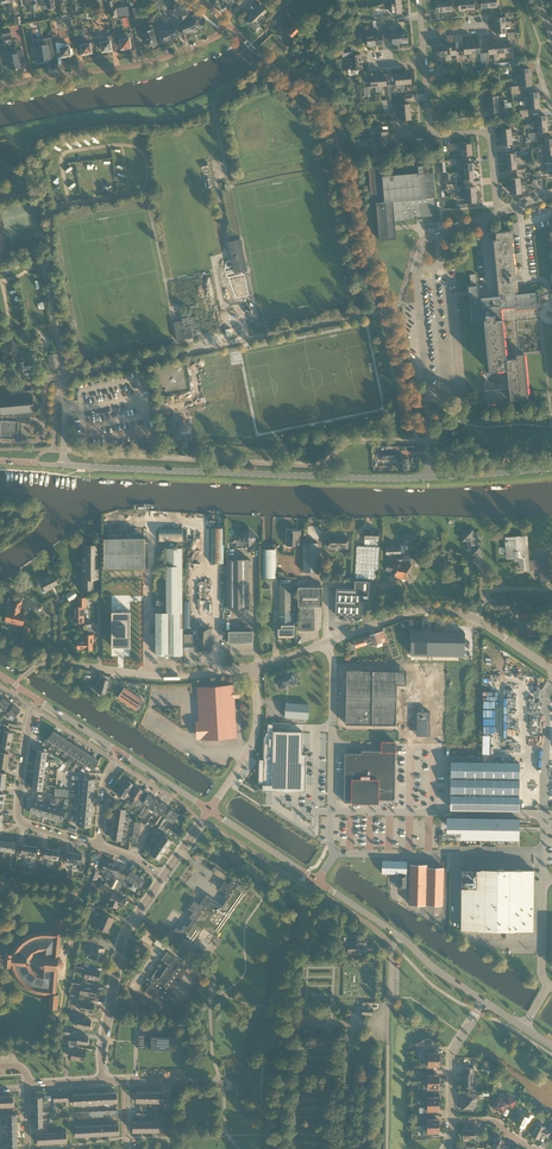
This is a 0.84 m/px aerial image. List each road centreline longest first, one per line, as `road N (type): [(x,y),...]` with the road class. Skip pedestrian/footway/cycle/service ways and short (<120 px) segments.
road 1 (unclassified): [(0,461),(399,478),(551,468)]
road 2 (residential): [(223,32),(159,61),(0,90)]
road 3 (residential): [(102,1080),(122,941),(161,877)]
road 4 (unclassified): [(331,811),(544,814)]
road 5 (residential): [(99,846),(18,817),(38,699)]
road 6 (unclassified): [(327,643),(331,811)]
road 7 (unclassified): [(209,810),(252,744),(254,666)]
road 8 (unclassified): [(327,643),(423,609),(475,619)]
road 9 (tertiary): [(318,881),(209,810)]
road 10 (residential): [(451,1121),(452,1054),(484,1001)]

